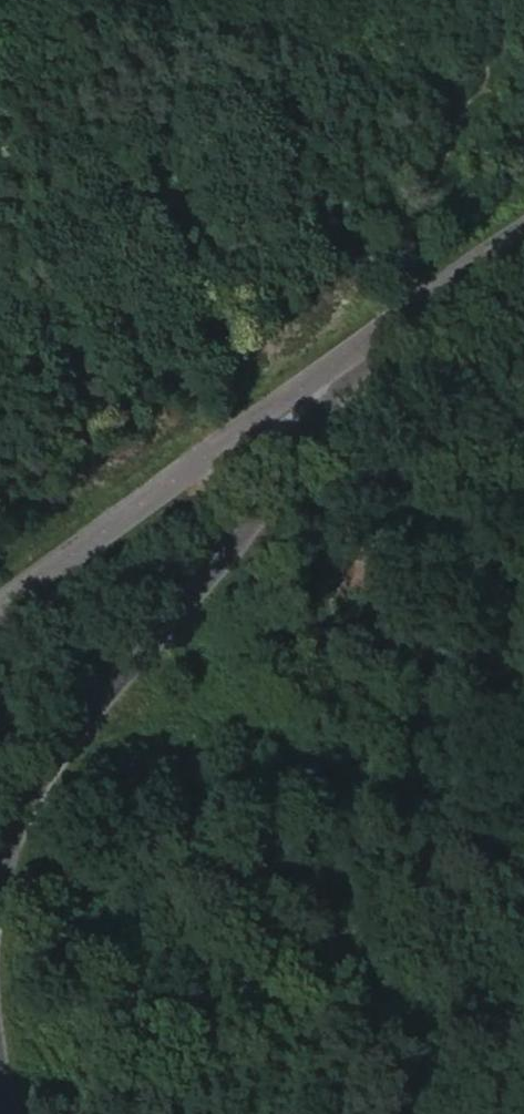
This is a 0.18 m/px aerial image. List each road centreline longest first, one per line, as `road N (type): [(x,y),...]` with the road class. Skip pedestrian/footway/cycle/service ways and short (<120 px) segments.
road 1 (unclassified): [(0,903),(12,834),(81,718),(248,537),(342,421),(372,371),(375,346)]
road 2 (tertiary): [(375,346),(0,608)]
road 3 (track): [(503,0),(457,137),(370,313),(375,346)]
road 4 (tertiary): [(523,248),(375,346)]

